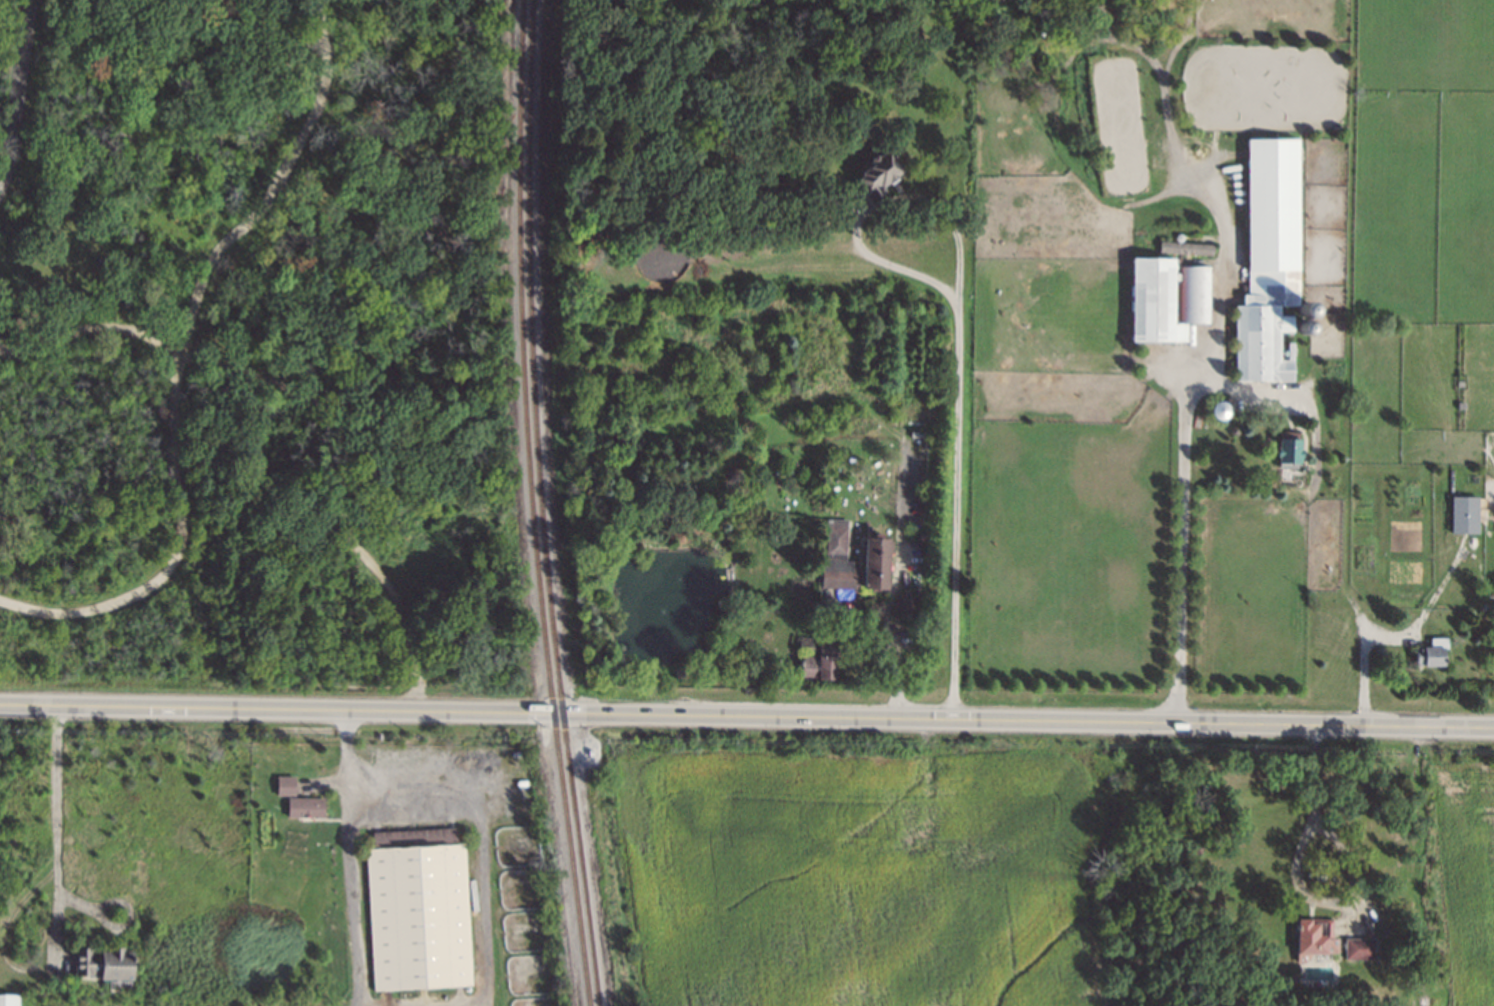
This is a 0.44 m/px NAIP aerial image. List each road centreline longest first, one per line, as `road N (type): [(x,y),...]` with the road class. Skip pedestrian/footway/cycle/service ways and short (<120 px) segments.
road 1 (primary): [(553,713),(1493,728)]
road 2 (primary): [(0,705),(553,713)]

